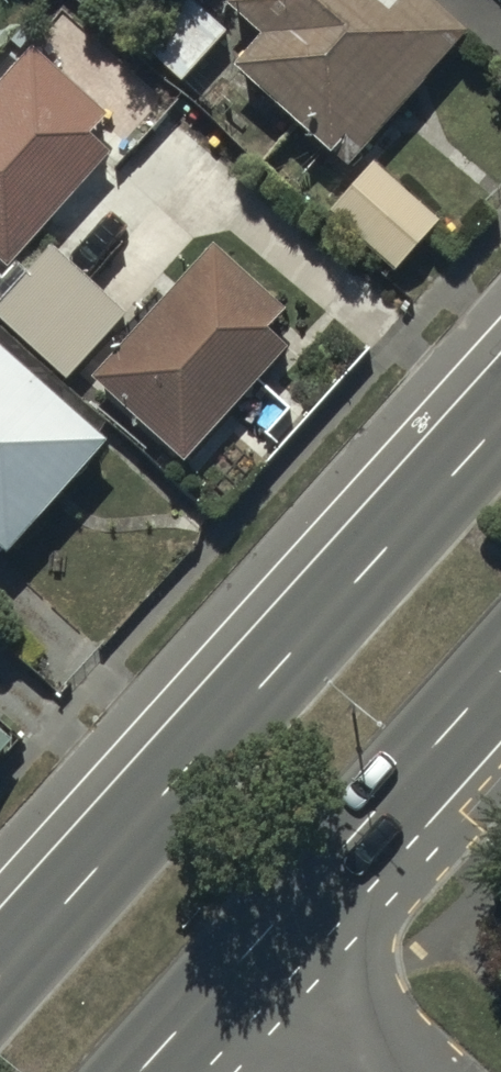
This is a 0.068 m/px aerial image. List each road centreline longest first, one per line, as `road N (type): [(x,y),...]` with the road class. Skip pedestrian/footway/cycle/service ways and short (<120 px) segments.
road 1 (primary): [(0,975),(500,421)]
road 2 (primary): [(500,670),(253,946)]
road 3 (residential): [(392,1071),(253,946)]
road 4 (primary): [(253,946),(139,1071)]

